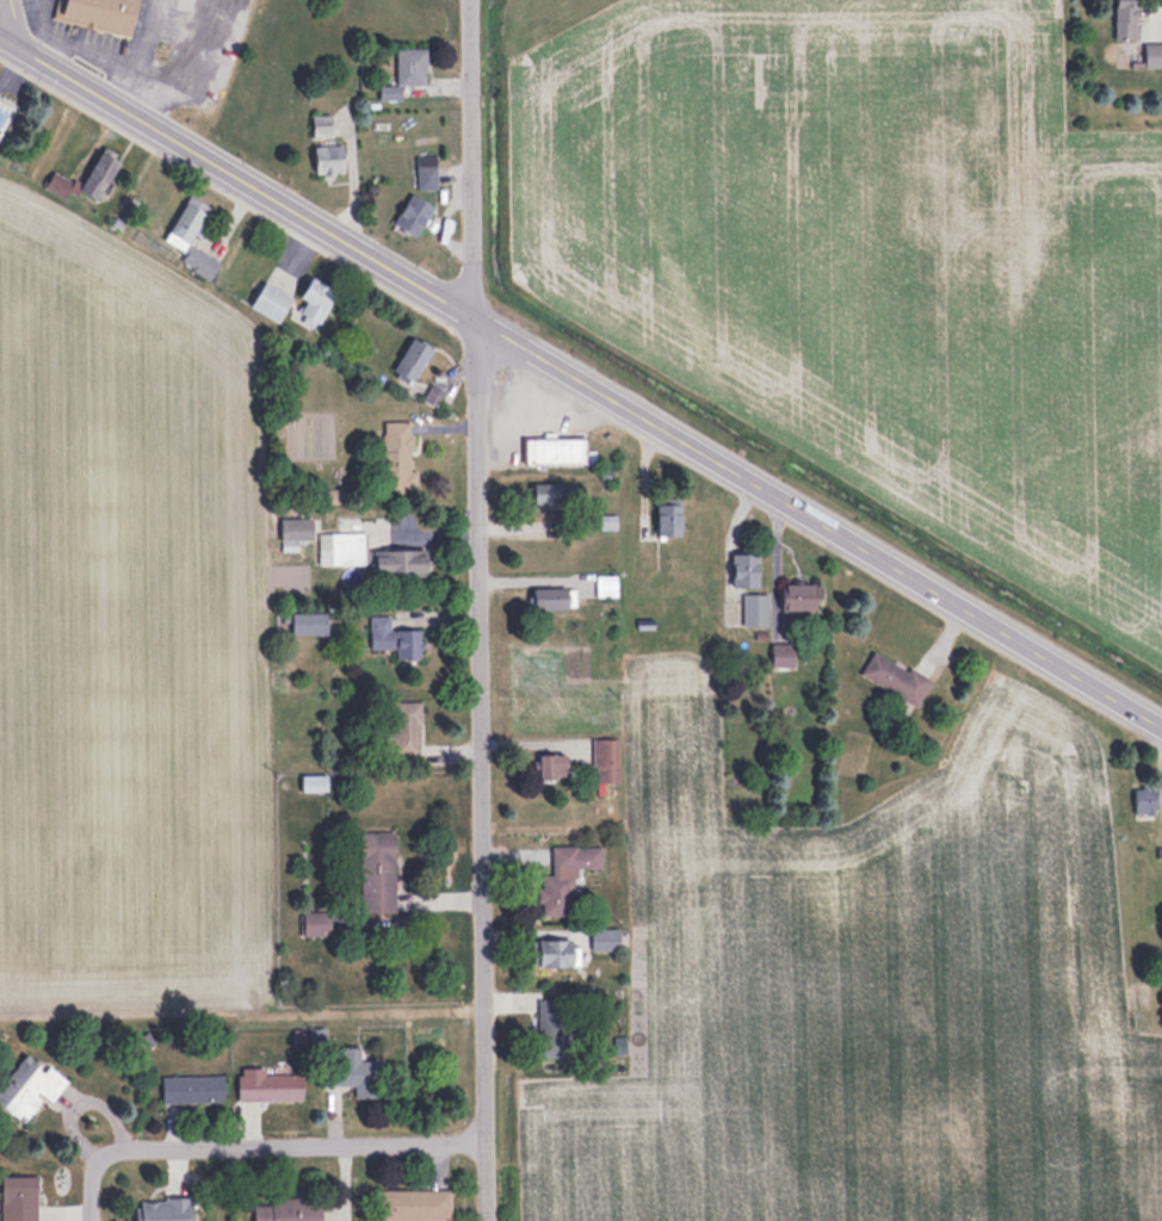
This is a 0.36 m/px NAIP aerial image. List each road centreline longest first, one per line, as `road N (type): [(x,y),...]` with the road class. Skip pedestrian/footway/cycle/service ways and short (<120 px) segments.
road 1 (primary): [(1161,728),(0,34)]
road 2 (residential): [(490,1220),(470,0)]
road 3 (residential): [(92,1220),(92,1182),(119,1154),(489,1151)]

